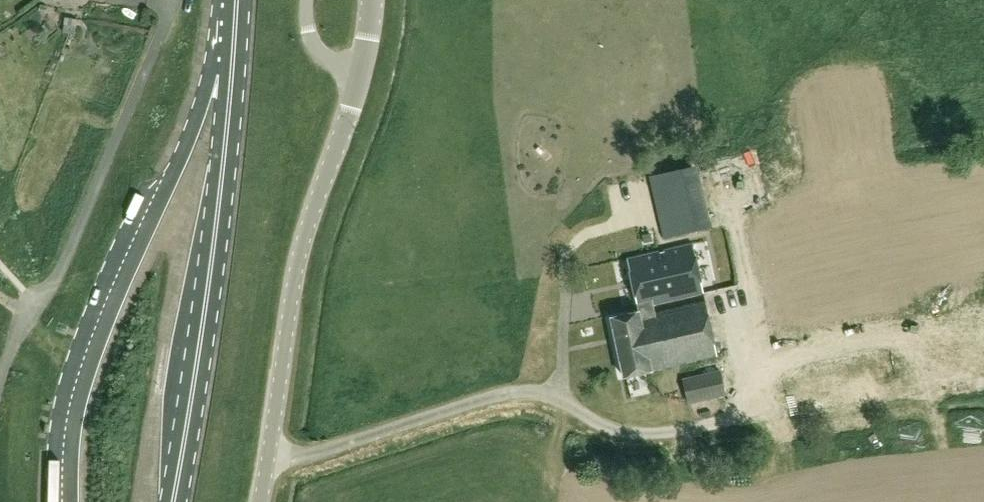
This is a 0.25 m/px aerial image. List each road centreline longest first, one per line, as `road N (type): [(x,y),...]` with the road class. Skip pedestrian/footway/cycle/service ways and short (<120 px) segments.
road 1 (primary): [(172,501),(208,294),(237,0)]
road 2 (unclassified): [(261,501),(295,271),(360,76)]
road 3 (unclassified): [(6,369),(27,316),(67,256),(175,0)]
road 4 (track): [(777,410),(983,381)]

